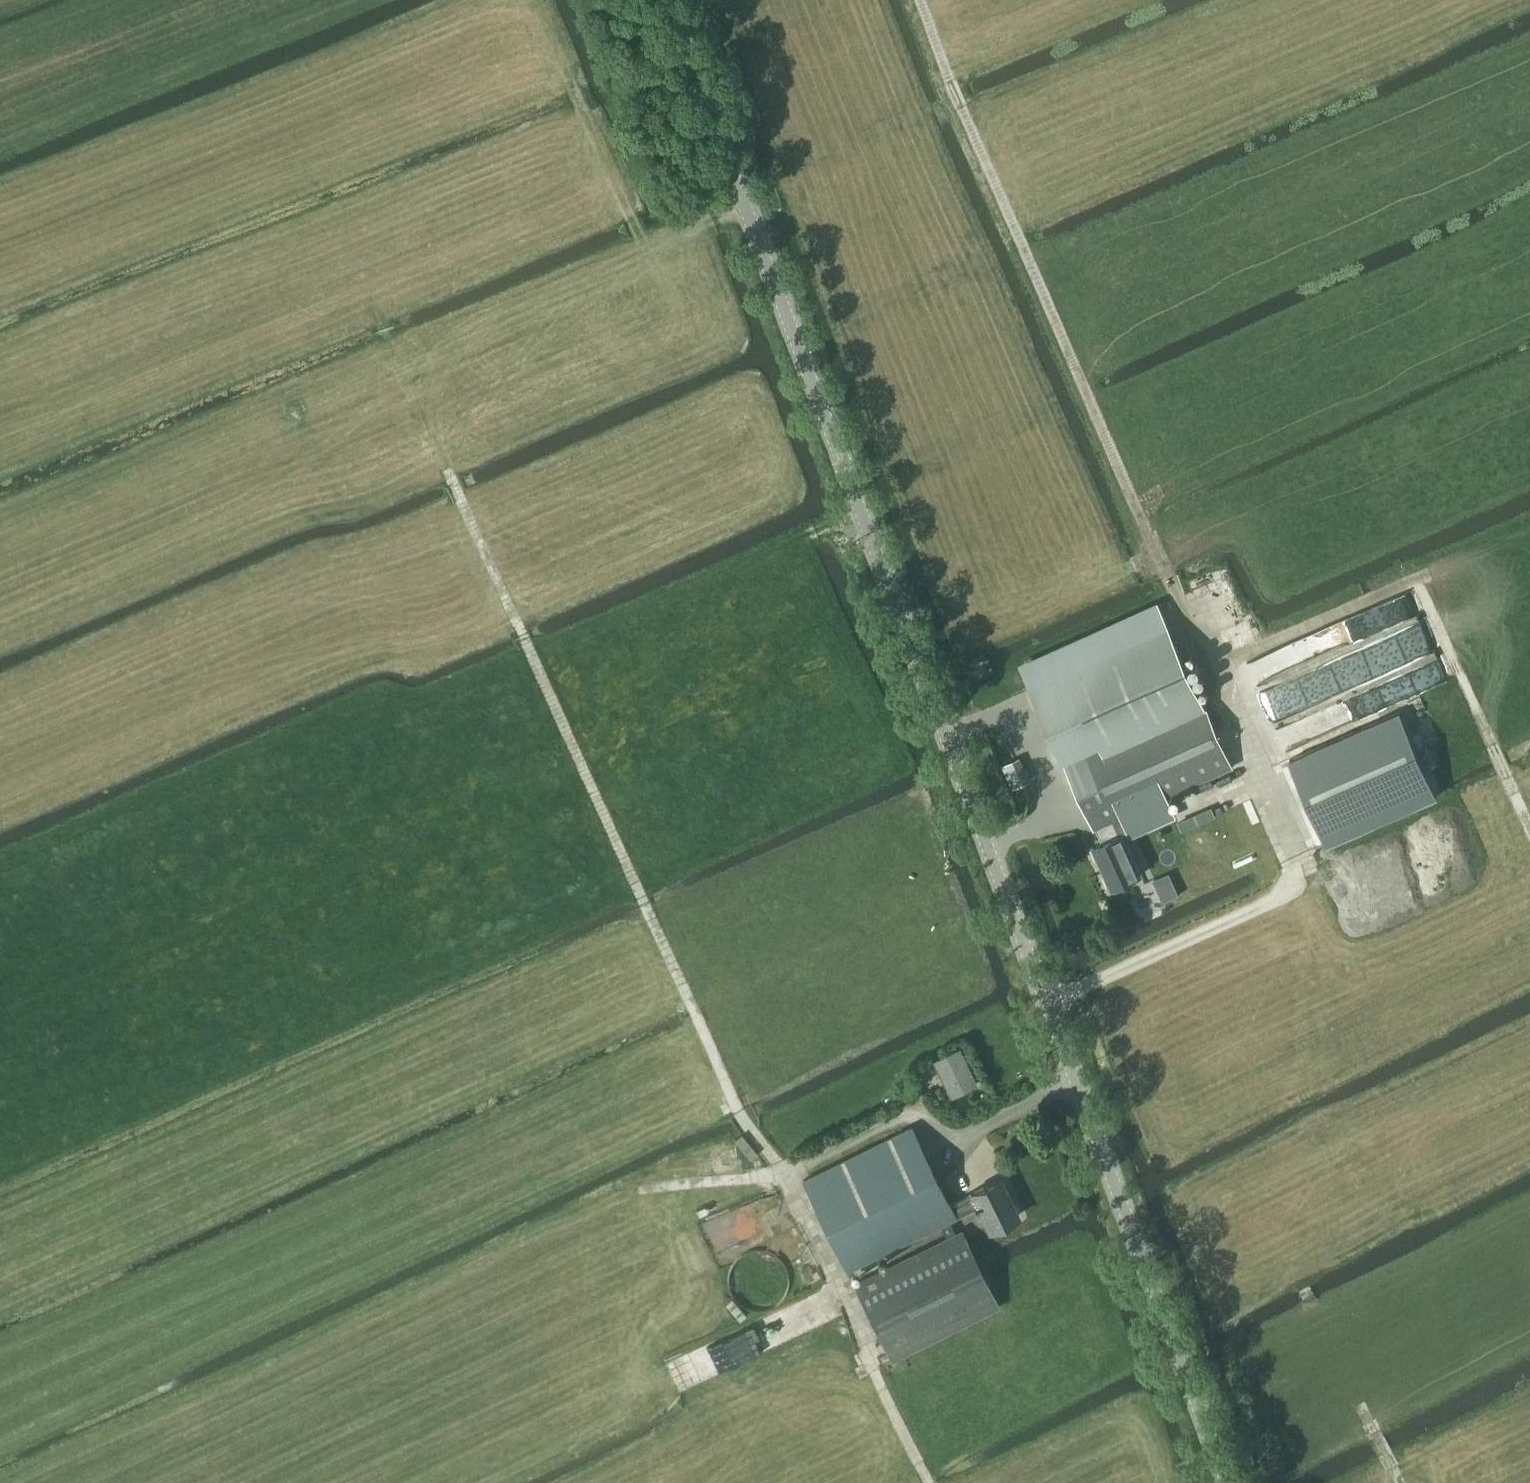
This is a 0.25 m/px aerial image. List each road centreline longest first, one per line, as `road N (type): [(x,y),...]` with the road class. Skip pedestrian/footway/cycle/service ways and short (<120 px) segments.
road 1 (unclassified): [(1230,1482),(668,0)]

